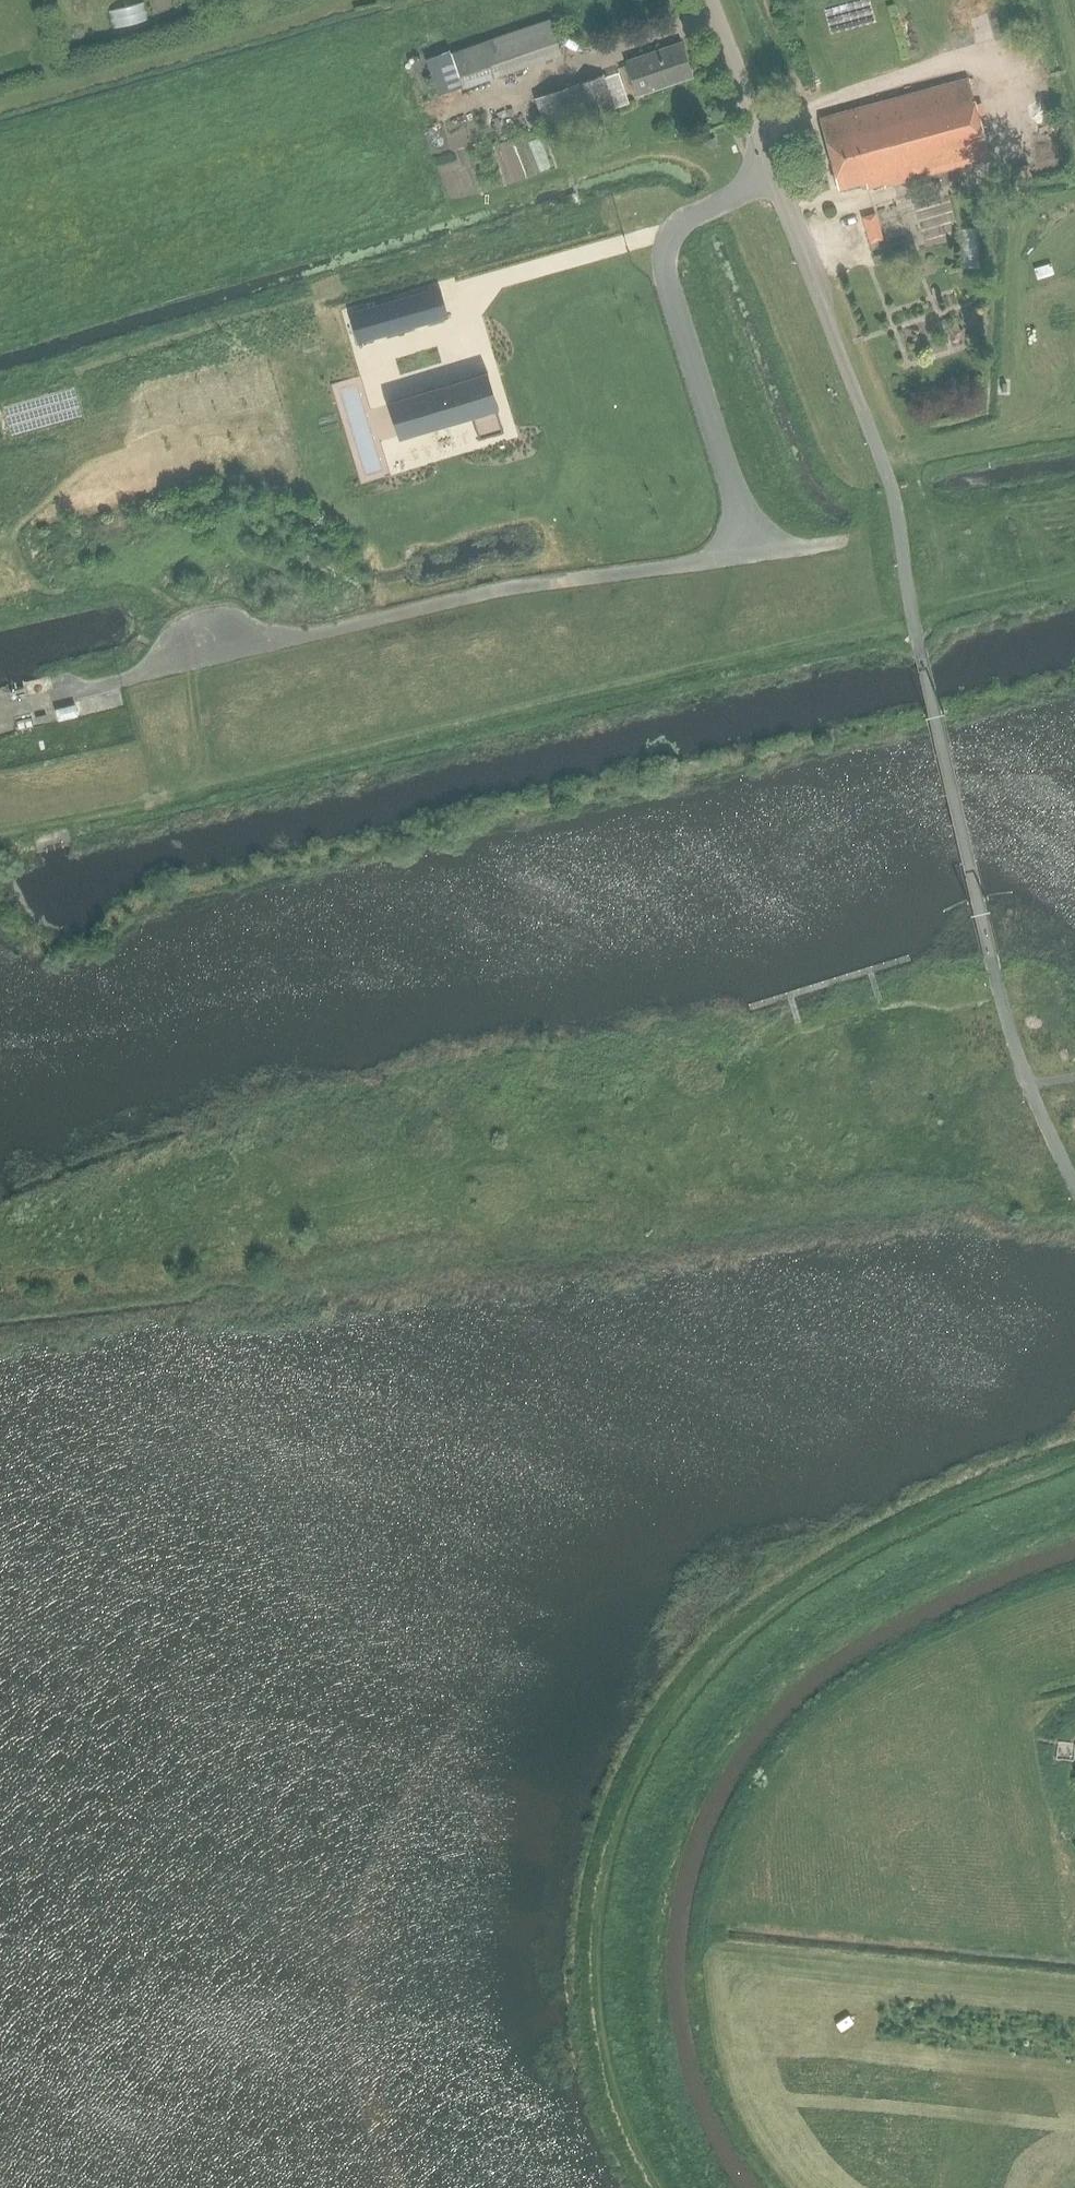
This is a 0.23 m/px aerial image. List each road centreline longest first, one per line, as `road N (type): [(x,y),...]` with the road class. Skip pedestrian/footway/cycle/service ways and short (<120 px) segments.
road 1 (unclassified): [(748,554),(495,590),(39,706)]
road 2 (unclassified): [(775,177),(686,220),(667,250),(667,272),(748,554)]
road 3 (residential): [(863,414),(775,177)]
road 4 (residential): [(775,177),(707,0)]

